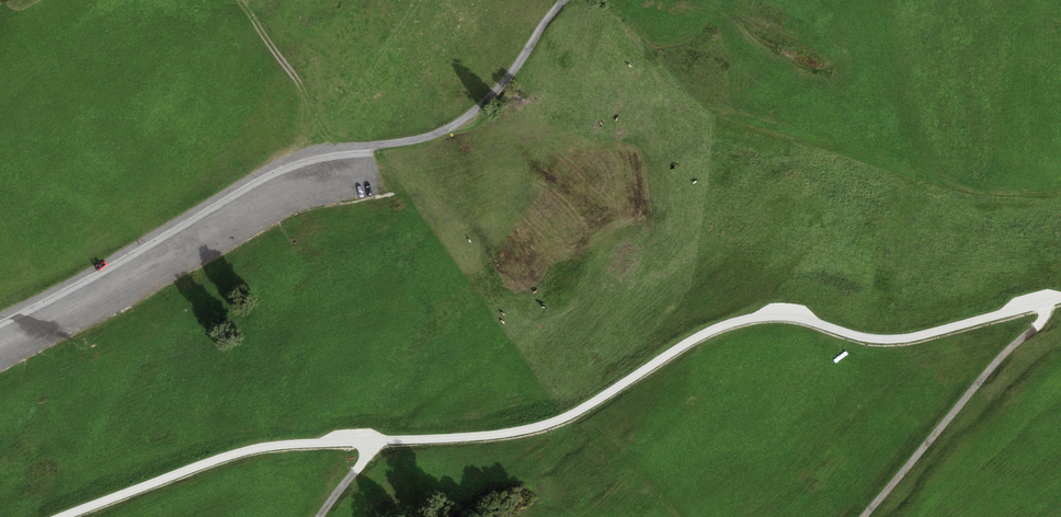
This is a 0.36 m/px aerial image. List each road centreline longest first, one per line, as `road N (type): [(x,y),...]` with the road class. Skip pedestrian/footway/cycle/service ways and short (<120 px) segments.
road 1 (unclassified): [(1060,302),(900,340),(792,317),(746,320),(706,334),(610,395),(539,429),(256,451),(68,516)]
road 2 (track): [(870,516),(1036,327),(1044,307)]
road 3 (track): [(568,0),(517,73),(469,119),(369,149)]

